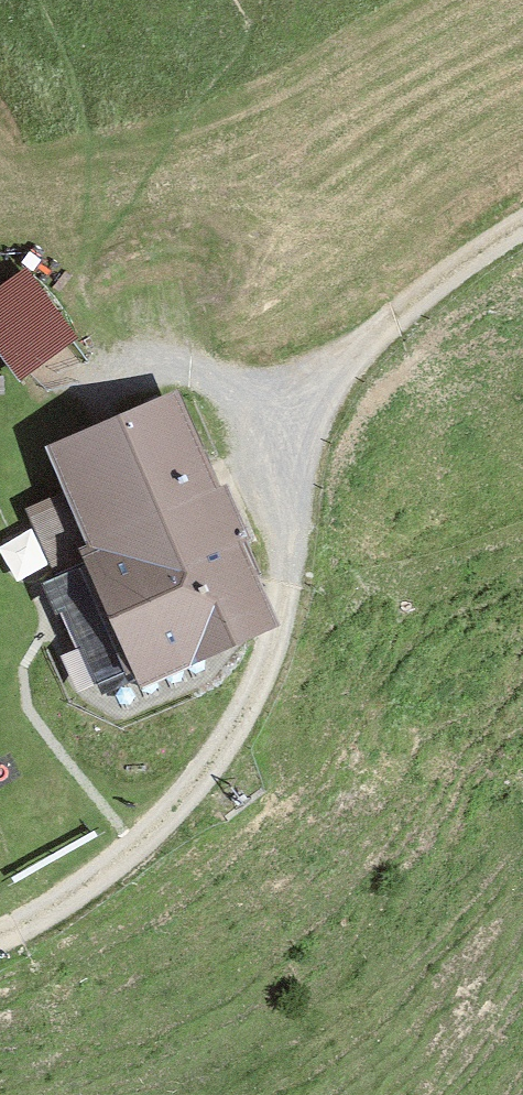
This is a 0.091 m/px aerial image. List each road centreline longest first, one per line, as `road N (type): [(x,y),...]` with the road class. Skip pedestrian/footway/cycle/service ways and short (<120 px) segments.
road 1 (track): [(522,226),(296,405),(298,476),(273,609),(239,712),(196,781),(130,850)]
road 2 (track): [(296,405),(171,367),(82,379)]
road 3 (track): [(130,850),(0,933)]

